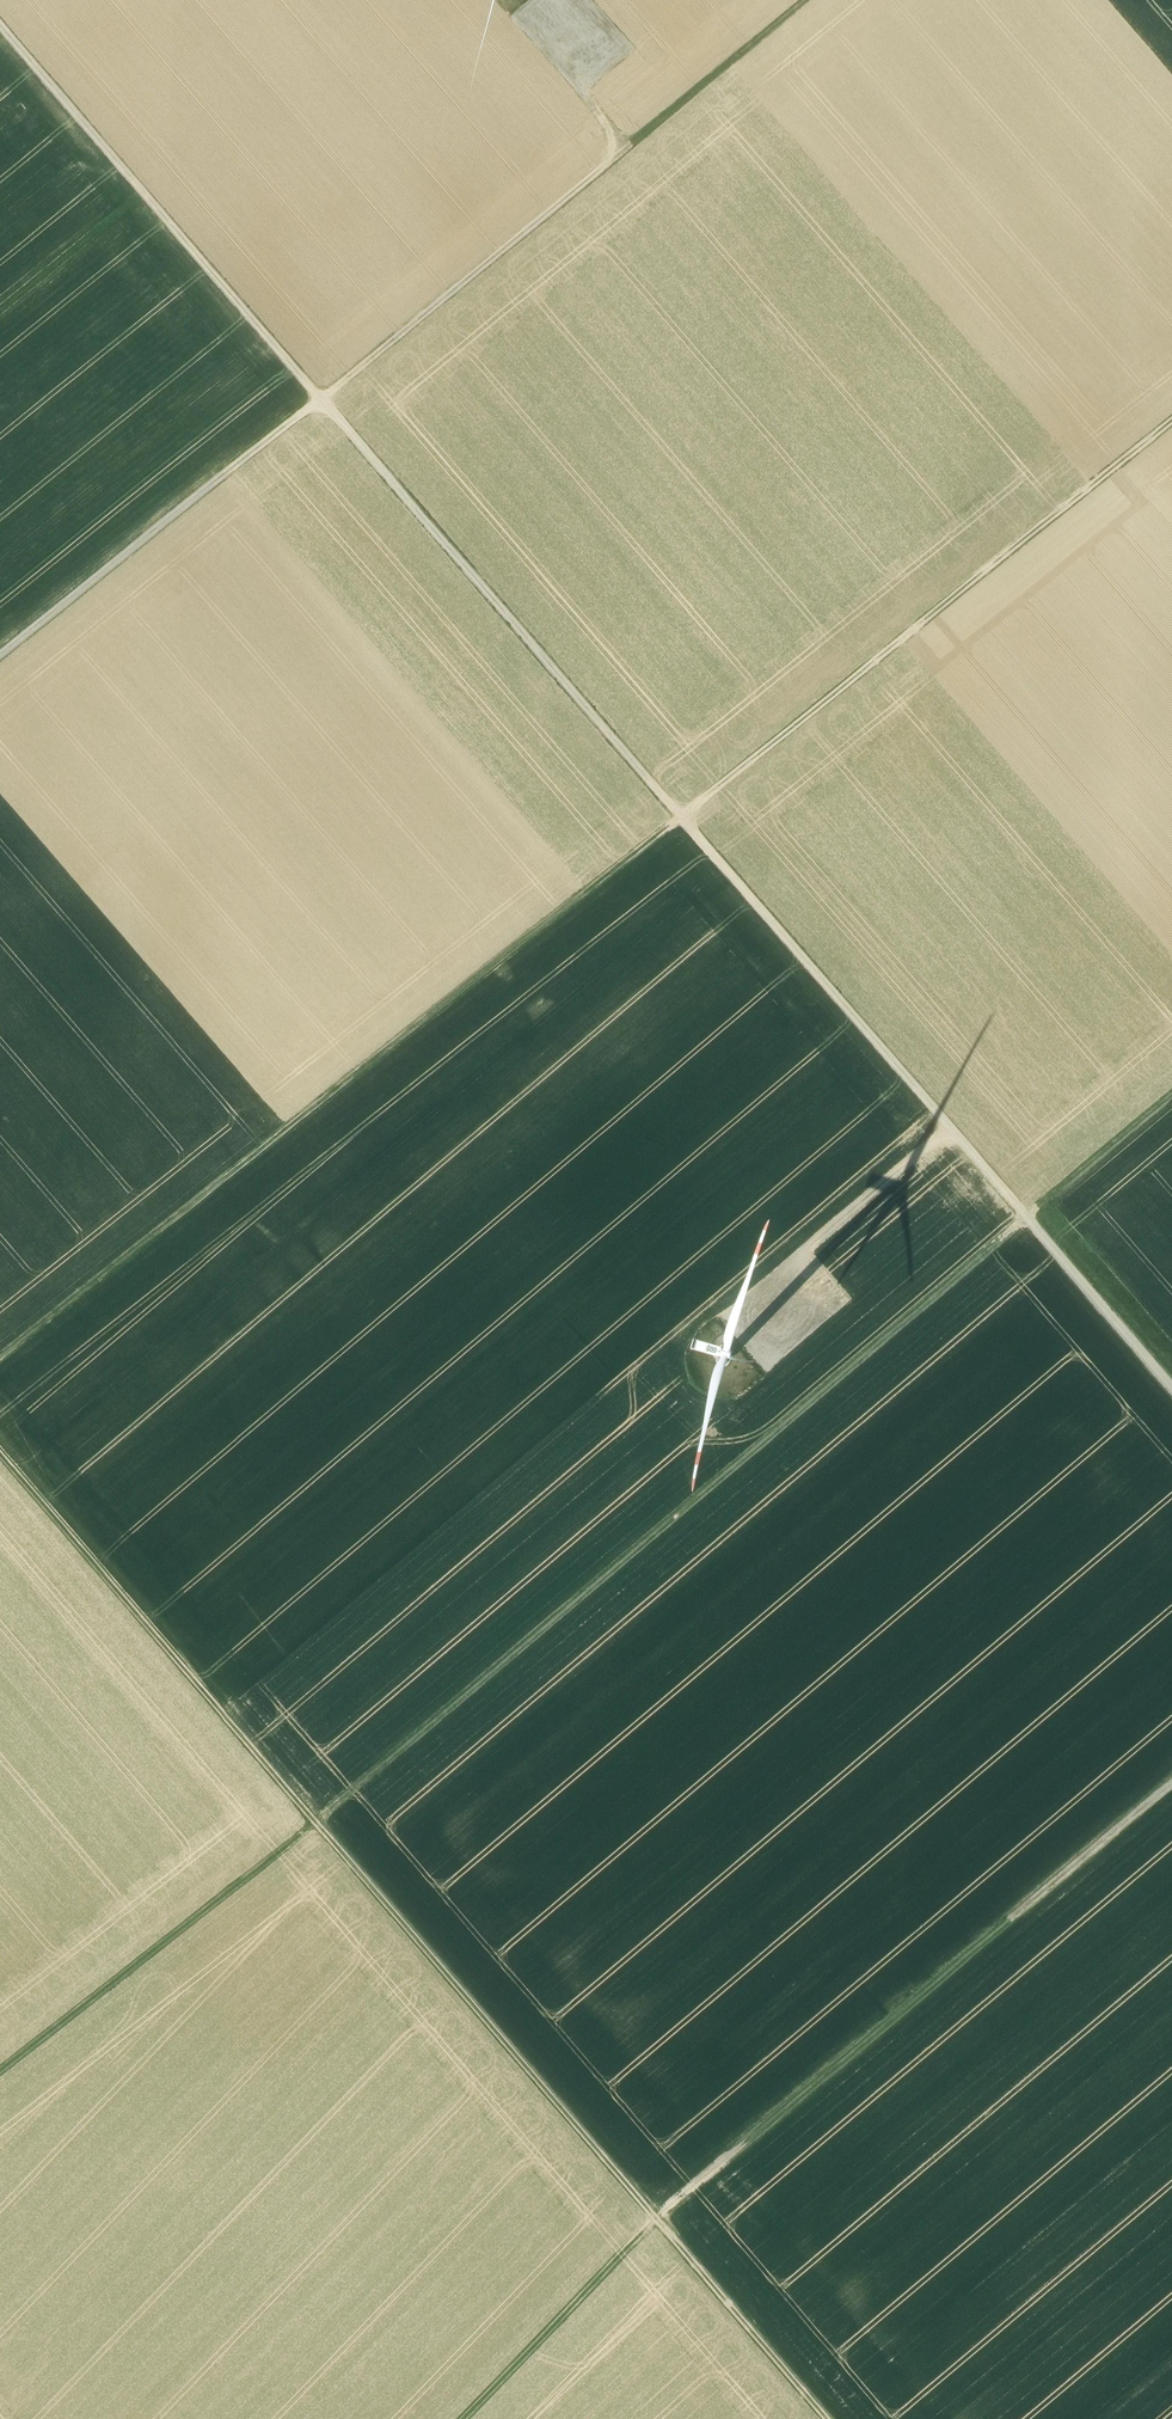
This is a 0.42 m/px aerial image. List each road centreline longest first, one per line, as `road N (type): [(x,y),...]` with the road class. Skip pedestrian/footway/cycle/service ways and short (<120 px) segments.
road 1 (track): [(826,2418),(0,1455)]
road 2 (track): [(1171,1096),(315,1822)]
road 3 (track): [(0,17),(691,825)]
road 4 (track): [(0,659),(806,0)]
road 5 (track): [(0,1359),(691,825)]
road 6 (track): [(691,825),(1171,1387)]
road 7 (track): [(1171,1782),(658,2218)]
road 8 (track): [(691,825),(1171,438)]
road 9 (track): [(0,2072),(315,1822)]
road 10 (track): [(463,2418),(658,2218)]

